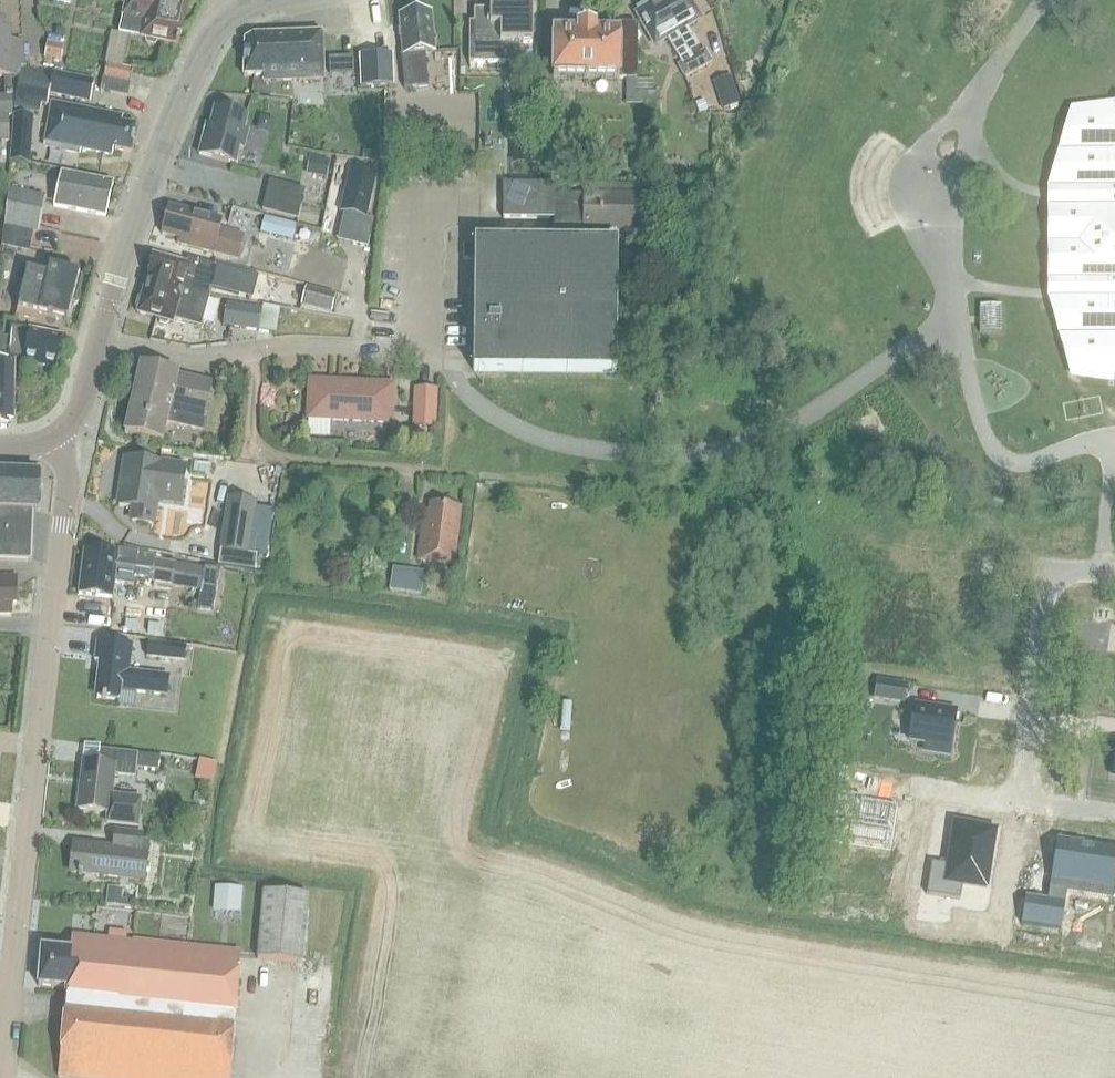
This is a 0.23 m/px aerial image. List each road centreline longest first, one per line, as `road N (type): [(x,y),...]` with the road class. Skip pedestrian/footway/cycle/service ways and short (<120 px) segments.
road 1 (unclassified): [(91,346),(223,360),(252,352),(404,350),(411,189)]
road 2 (residential): [(0,1054),(48,629)]
road 3 (secondary): [(227,23),(198,63),(132,215),(91,346)]
road 4 (residential): [(1114,572),(1068,570),(1045,586),(1019,801)]
road 5 (residential): [(48,629),(67,473),(59,446)]

